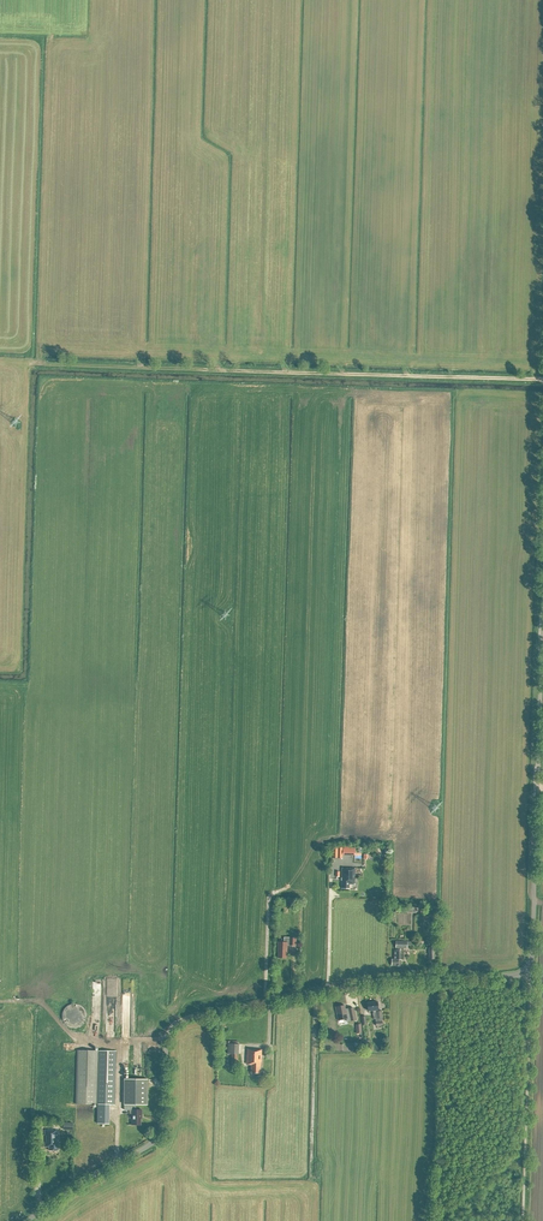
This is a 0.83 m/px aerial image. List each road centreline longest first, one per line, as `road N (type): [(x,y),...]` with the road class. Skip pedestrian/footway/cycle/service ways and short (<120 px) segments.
road 1 (unclassified): [(32,1220),(78,1181),(146,1150),(161,1131),(165,1046),(184,1021),(369,982),(531,972),(542,597)]
road 2 (track): [(20,362),(542,379)]

